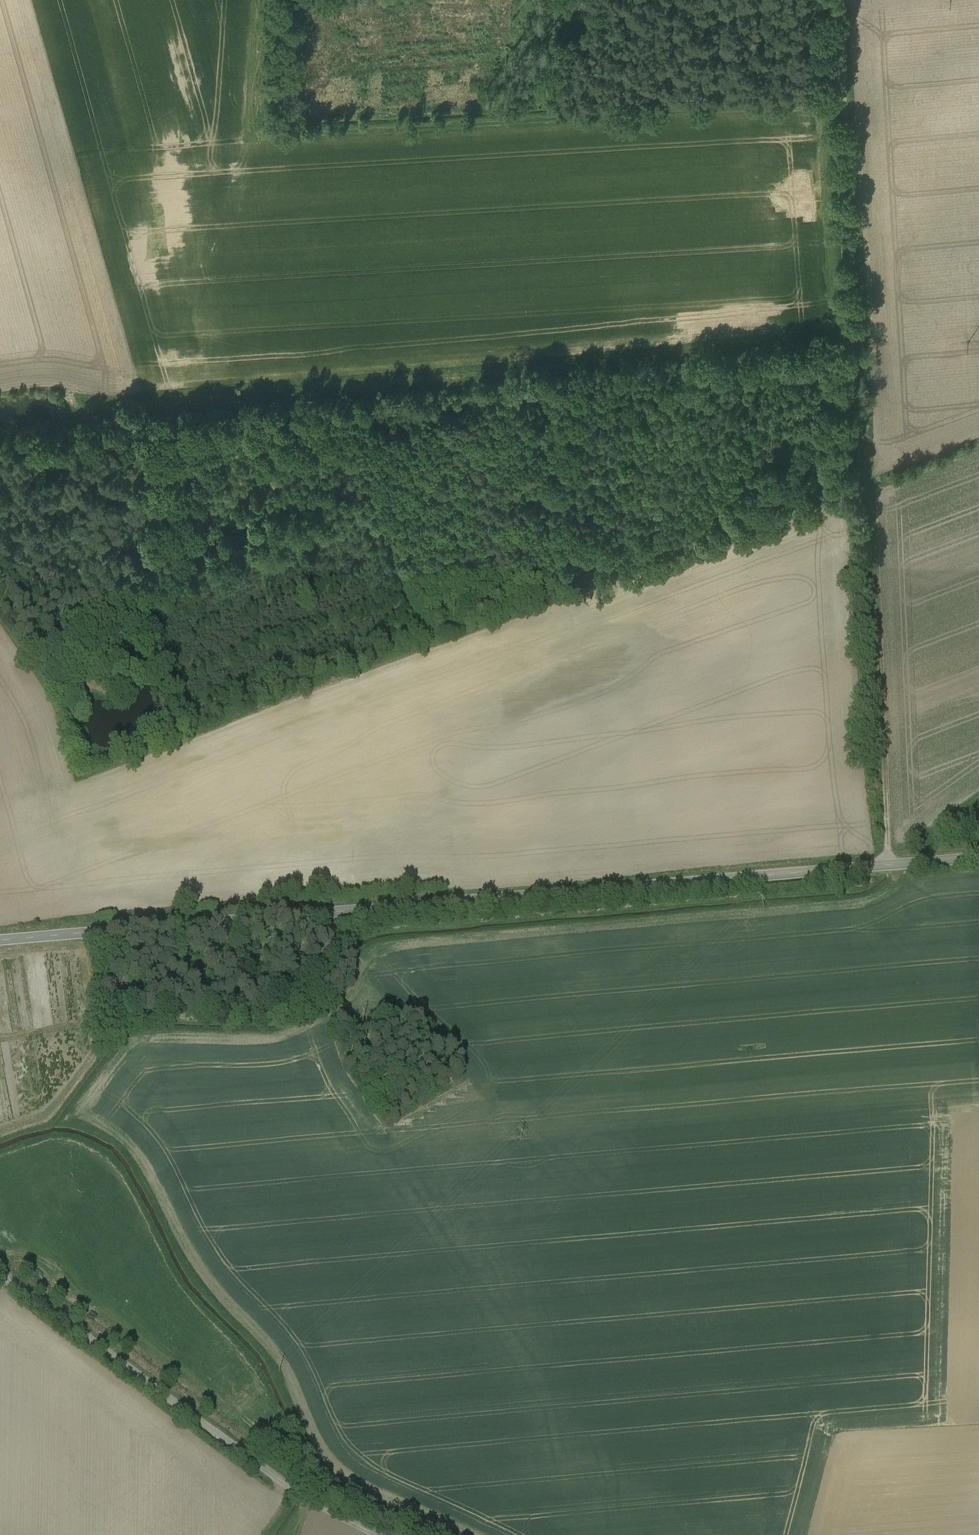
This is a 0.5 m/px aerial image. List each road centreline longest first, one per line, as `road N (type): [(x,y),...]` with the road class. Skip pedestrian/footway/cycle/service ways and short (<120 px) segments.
road 1 (tertiary): [(0,941),(978,858)]
road 2 (track): [(887,866),(844,0)]
road 3 (unclassified): [(0,1268),(294,1496),(375,1534)]

